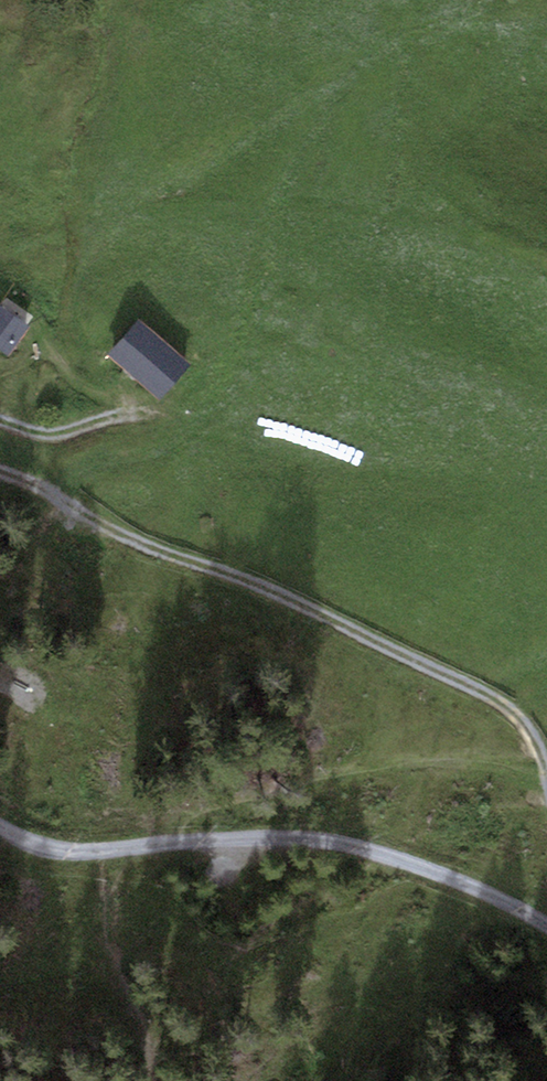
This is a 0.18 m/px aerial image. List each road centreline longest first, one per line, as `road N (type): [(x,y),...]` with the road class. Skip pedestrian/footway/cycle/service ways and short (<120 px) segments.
road 1 (track): [(546,766),(530,732),(487,693),(0,472)]
road 2 (track): [(546,927),(375,850),(278,839),(41,851),(0,825)]
road 3 (track): [(0,417),(37,432),(128,416)]

